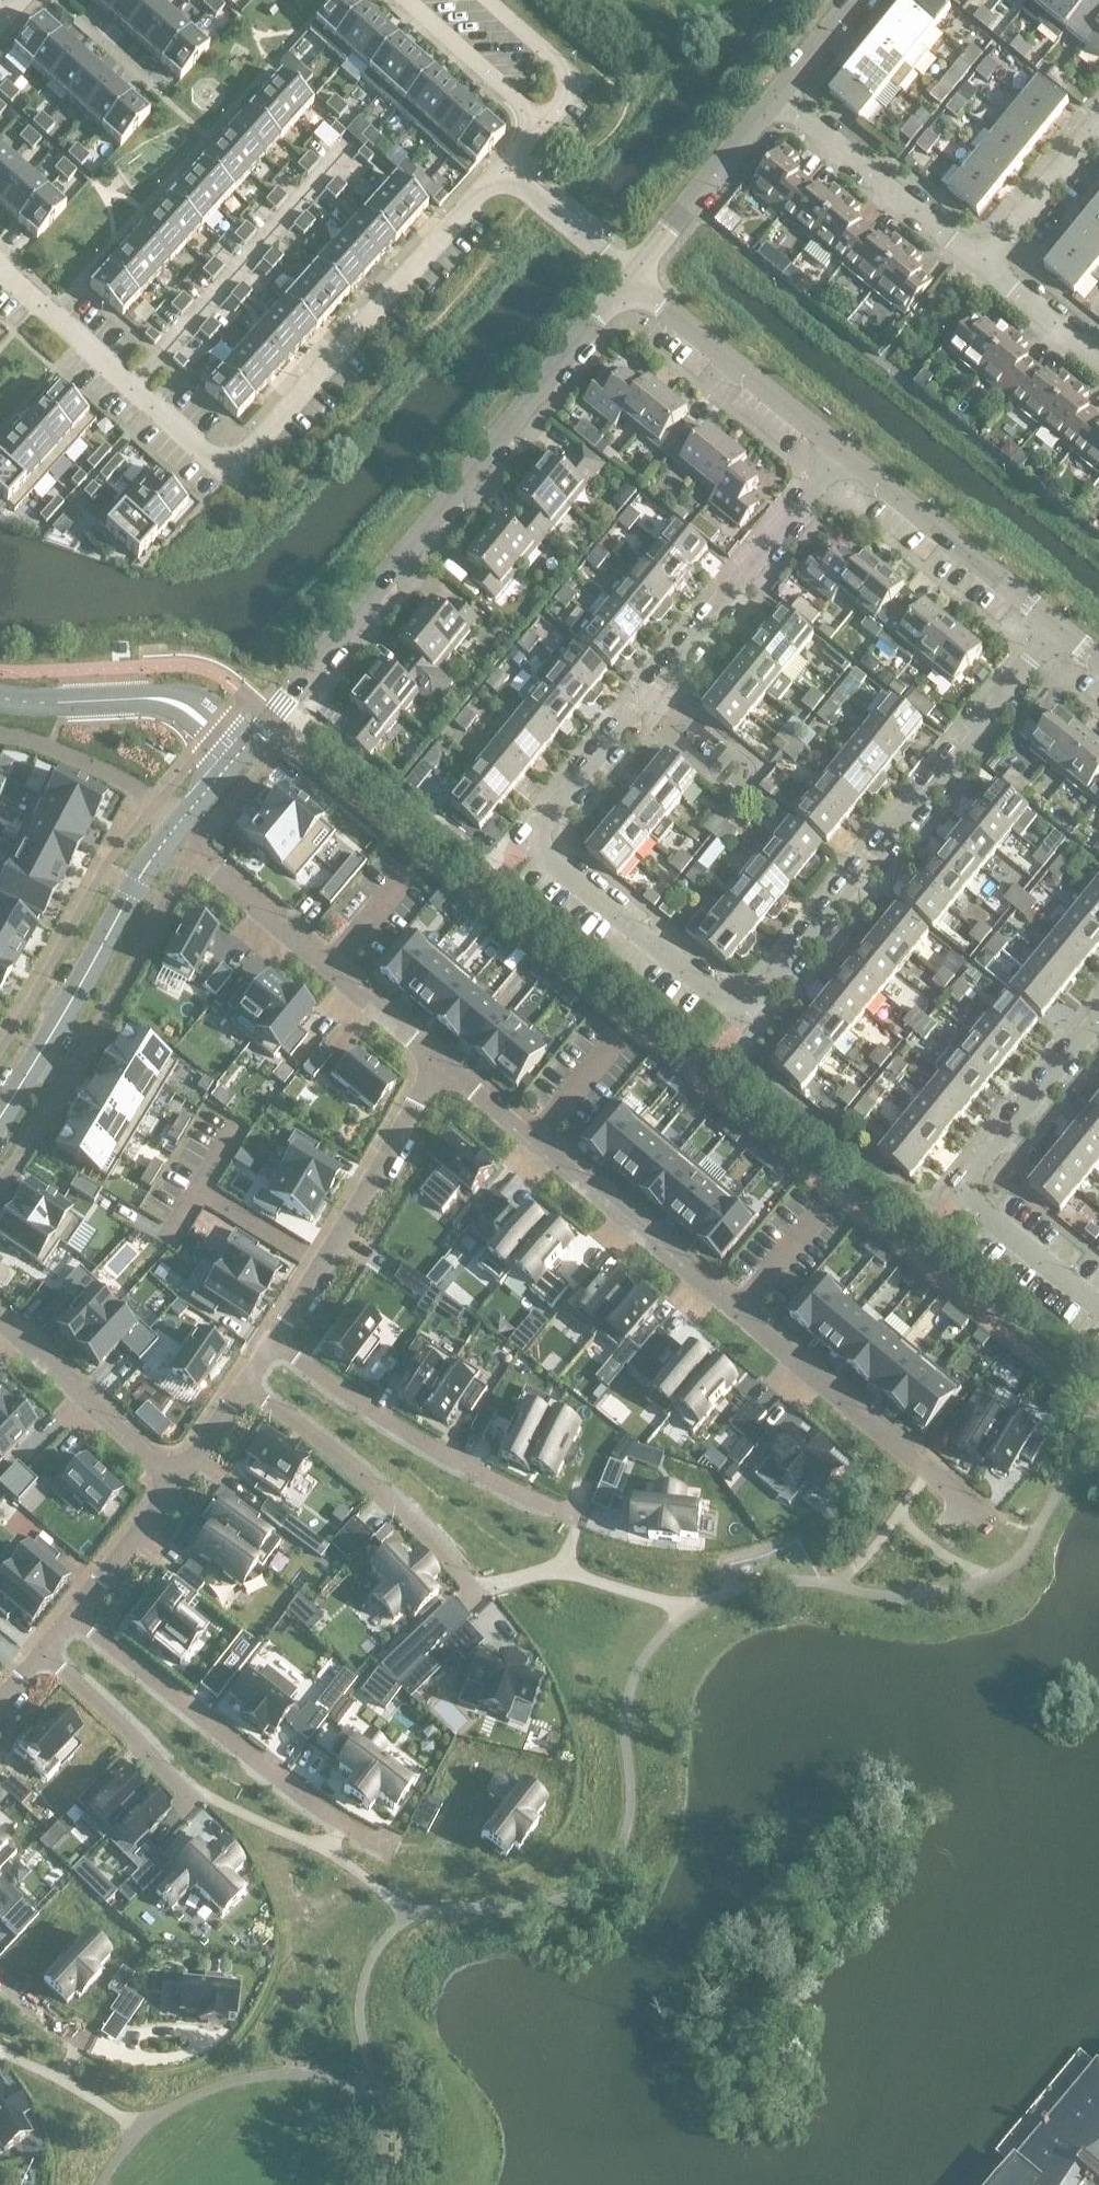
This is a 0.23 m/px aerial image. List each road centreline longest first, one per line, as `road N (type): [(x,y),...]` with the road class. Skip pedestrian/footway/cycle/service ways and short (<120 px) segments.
road 1 (residential): [(744,1015),(528,846),(843,452)]
road 2 (residential): [(177,827),(636,272)]
road 3 (residential): [(440,1068),(992,1526)]
road 4 (residential): [(0,266),(228,467),(501,170)]
road 5 (residential): [(744,1015),(1054,626)]
road 6 (residential): [(74,1616),(274,1779),(394,1851)]
road 7 (residential): [(1098,1302),(964,1194),(1098,1022)]
road 8 (residential): [(177,827),(178,845),(440,1068)]
road 9 (residential): [(273,1345),(443,1454),(584,1520)]
road 10 (residential): [(0,1113),(177,827)]
road 11 (residential): [(440,1068),(273,1345)]
road 12 (residential): [(242,1392),(310,1435),(384,1497),(478,1600)]
road 13 (residential): [(843,452),(636,272)]
road 14 (residential): [(1054,626),(843,452)]
road 15 (residential): [(780,99),(983,264)]
road 16 (residential): [(177,1479),(0,1315)]
road 17 (residential): [(636,272),(780,99)]
road 18 (residential): [(39,1658),(194,1806)]
road 19 (residential): [(983,264),(1098,121)]
road 20 (residential): [(408,0),(544,120)]
road 21 (residential): [(544,120),(581,79),(492,0)]
road 22 (residential): [(0,734),(49,745),(157,805)]
road 23 (residential): [(177,1479),(74,1616)]
road 24 (residential): [(636,272),(501,170)]
road 25 (residential): [(983,264),(1098,359)]
road 26 (residential): [(780,99),(860,0)]

